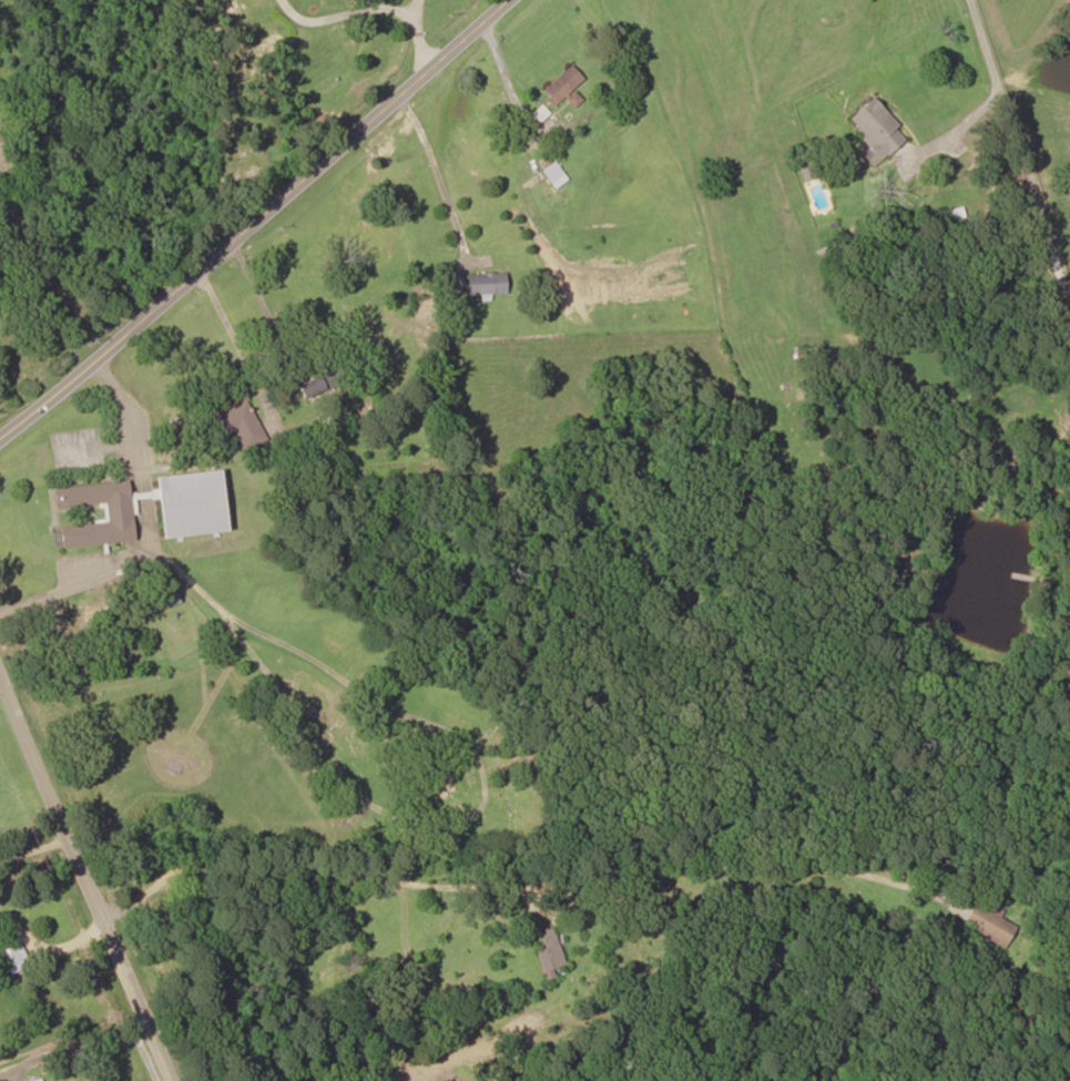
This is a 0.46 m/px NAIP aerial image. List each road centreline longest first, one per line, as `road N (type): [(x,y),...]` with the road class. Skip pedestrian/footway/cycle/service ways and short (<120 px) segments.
road 1 (tertiary): [(0,410),(479,0)]
road 2 (secondary): [(175,1080),(0,648)]

